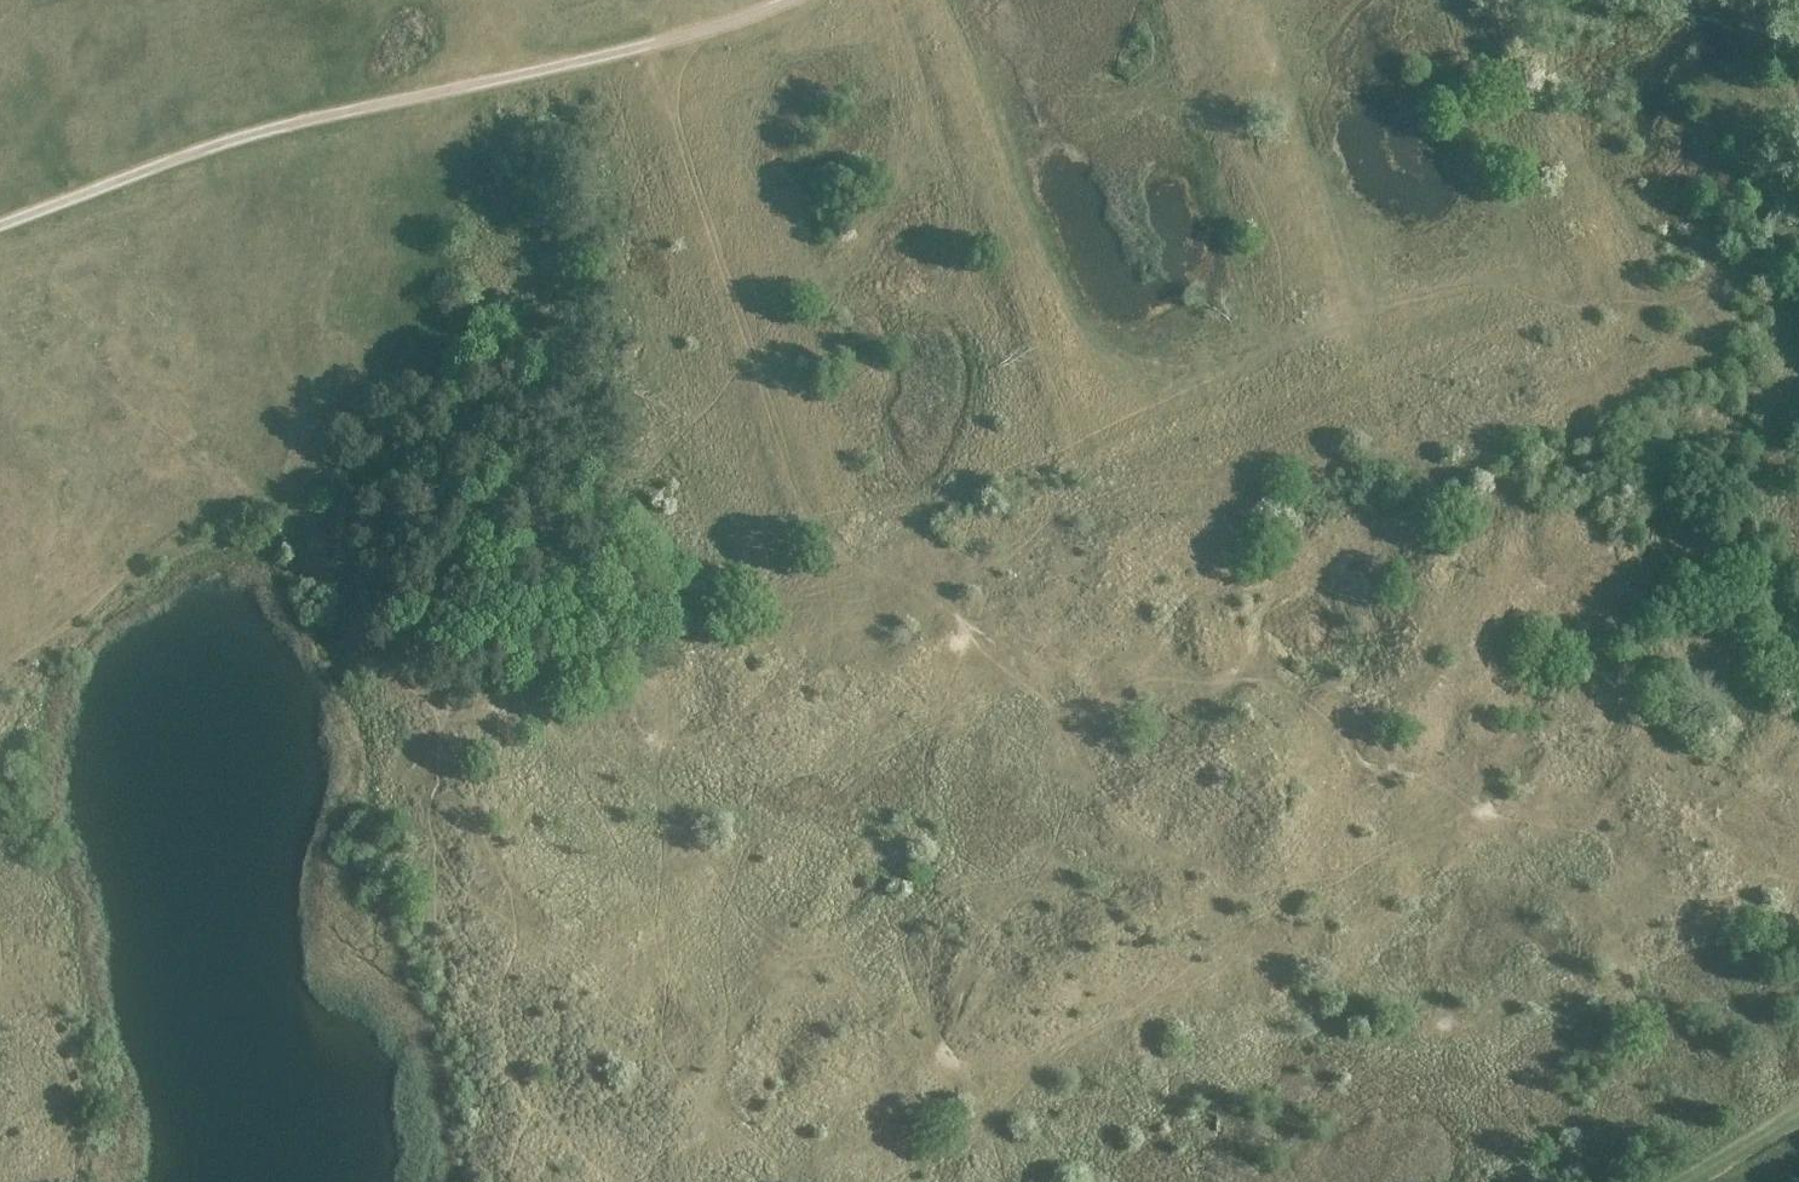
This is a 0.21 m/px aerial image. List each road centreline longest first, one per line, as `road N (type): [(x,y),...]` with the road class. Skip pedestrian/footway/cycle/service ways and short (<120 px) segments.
road 1 (track): [(0,226),(217,145),(563,67),(789,0)]

